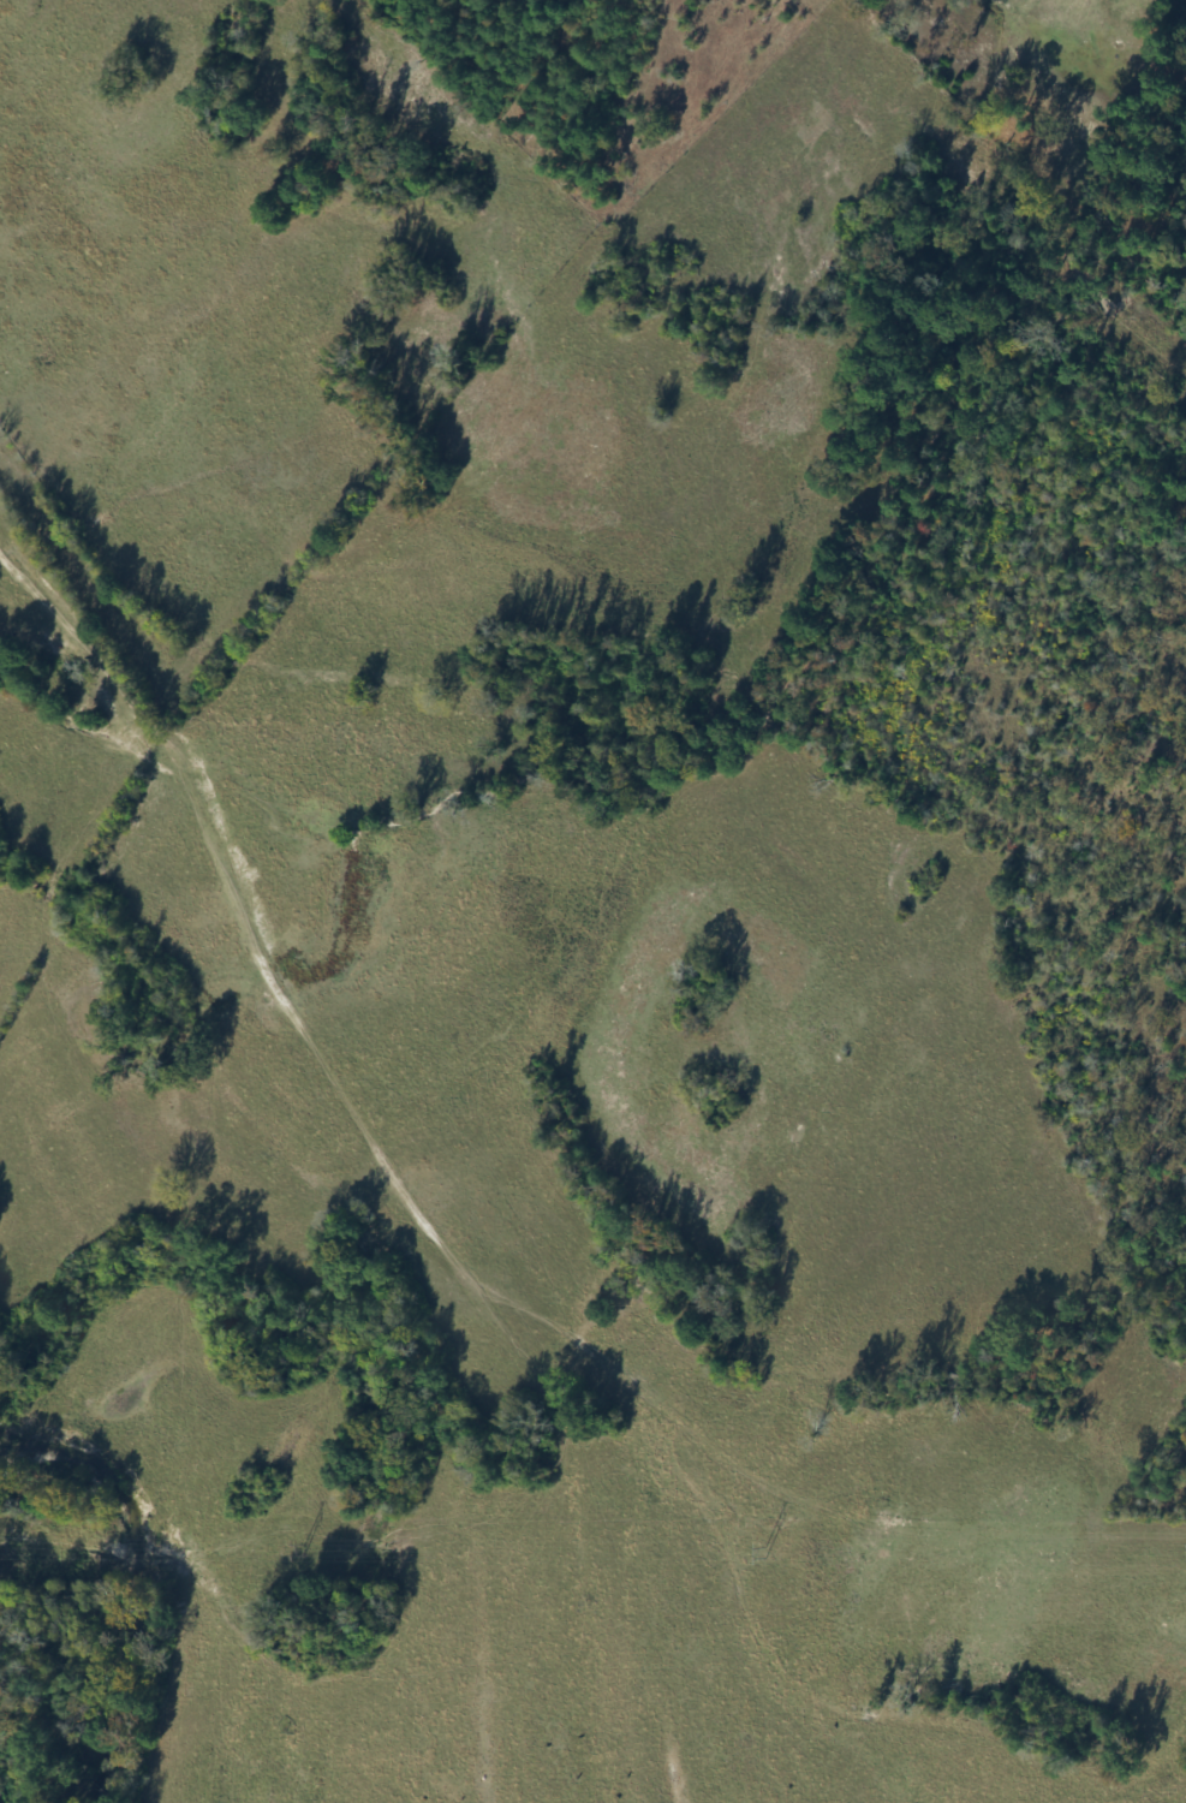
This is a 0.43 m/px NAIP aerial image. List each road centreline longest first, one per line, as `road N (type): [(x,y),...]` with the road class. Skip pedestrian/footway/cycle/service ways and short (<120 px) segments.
road 1 (track): [(0,559),(160,736),(279,995),(394,1188),(466,1277),(584,1349),(726,1463),(889,1536),(1185,1539)]

